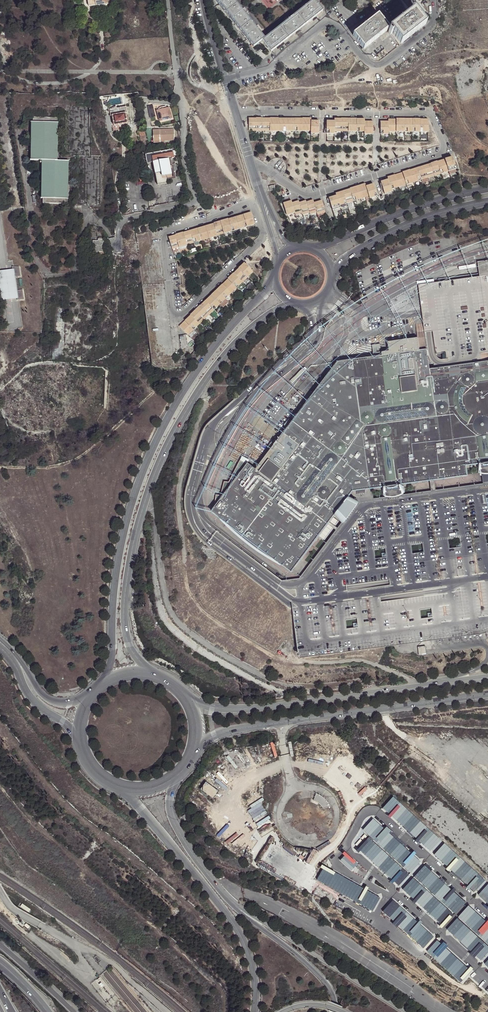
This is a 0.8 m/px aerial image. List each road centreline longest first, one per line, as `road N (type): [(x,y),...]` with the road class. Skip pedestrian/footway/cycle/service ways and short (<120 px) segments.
road 1 (tertiary): [(275,282),(216,344),(153,444),(123,527),(106,682)]
road 2 (tertiary): [(151,675),(129,644),(123,615),(131,546),(160,459),(229,352),(293,303)]
road 3 (unclassified): [(117,245),(126,218),(194,201),(168,0)]
road 4 (tertiary): [(487,676),(251,709),(189,703)]
road 5 (tertiary): [(194,747),(233,730),(487,695)]
road 6 (secondary): [(123,788),(240,935),(255,1011)]
road 7 (tertiary): [(405,1011),(228,900)]
road 8 (tertiary): [(487,188),(432,200),(314,248)]
road 9 (tertiary): [(333,272),(394,231),(487,202)]
road 10 (motorway): [(336,1011),(319,976),(228,900)]
road 11 (secondary): [(228,900),(170,812),(175,776)]
road 12 (residential): [(433,0),(432,25),(385,63),(366,62),(344,34)]
road 13 (residential): [(344,34),(323,26),(272,67),(225,79)]
road 14 (residential): [(225,79),(264,202)]
road 15 (secondary): [(94,692),(70,702),(43,697),(0,639)]
road 16 (secondary): [(0,648),(31,699),(79,736)]

